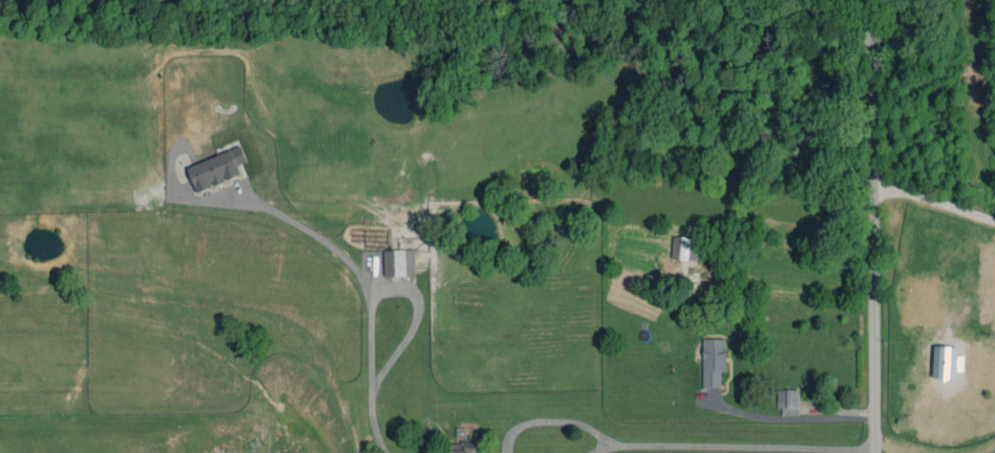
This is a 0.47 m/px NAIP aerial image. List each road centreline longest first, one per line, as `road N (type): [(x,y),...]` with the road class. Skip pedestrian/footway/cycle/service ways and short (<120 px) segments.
road 1 (residential): [(869,0),(874,452)]

